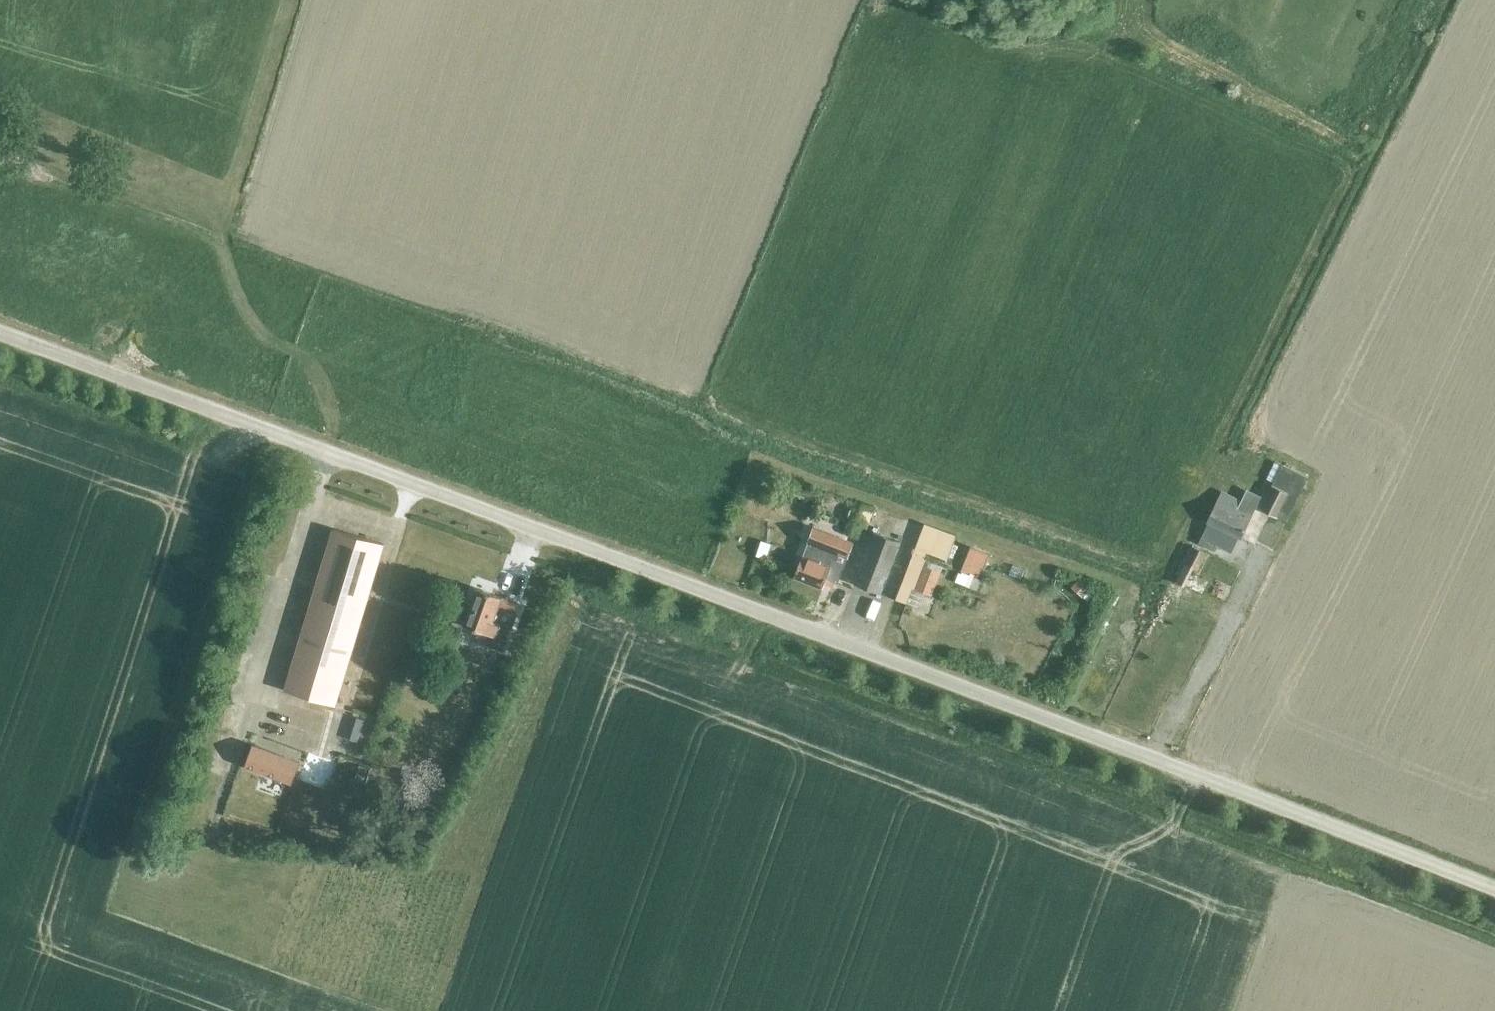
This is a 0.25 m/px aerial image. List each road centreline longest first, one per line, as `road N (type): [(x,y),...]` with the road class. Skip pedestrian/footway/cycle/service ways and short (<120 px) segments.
road 1 (unclassified): [(1494,897),(905,669),(0,335)]

